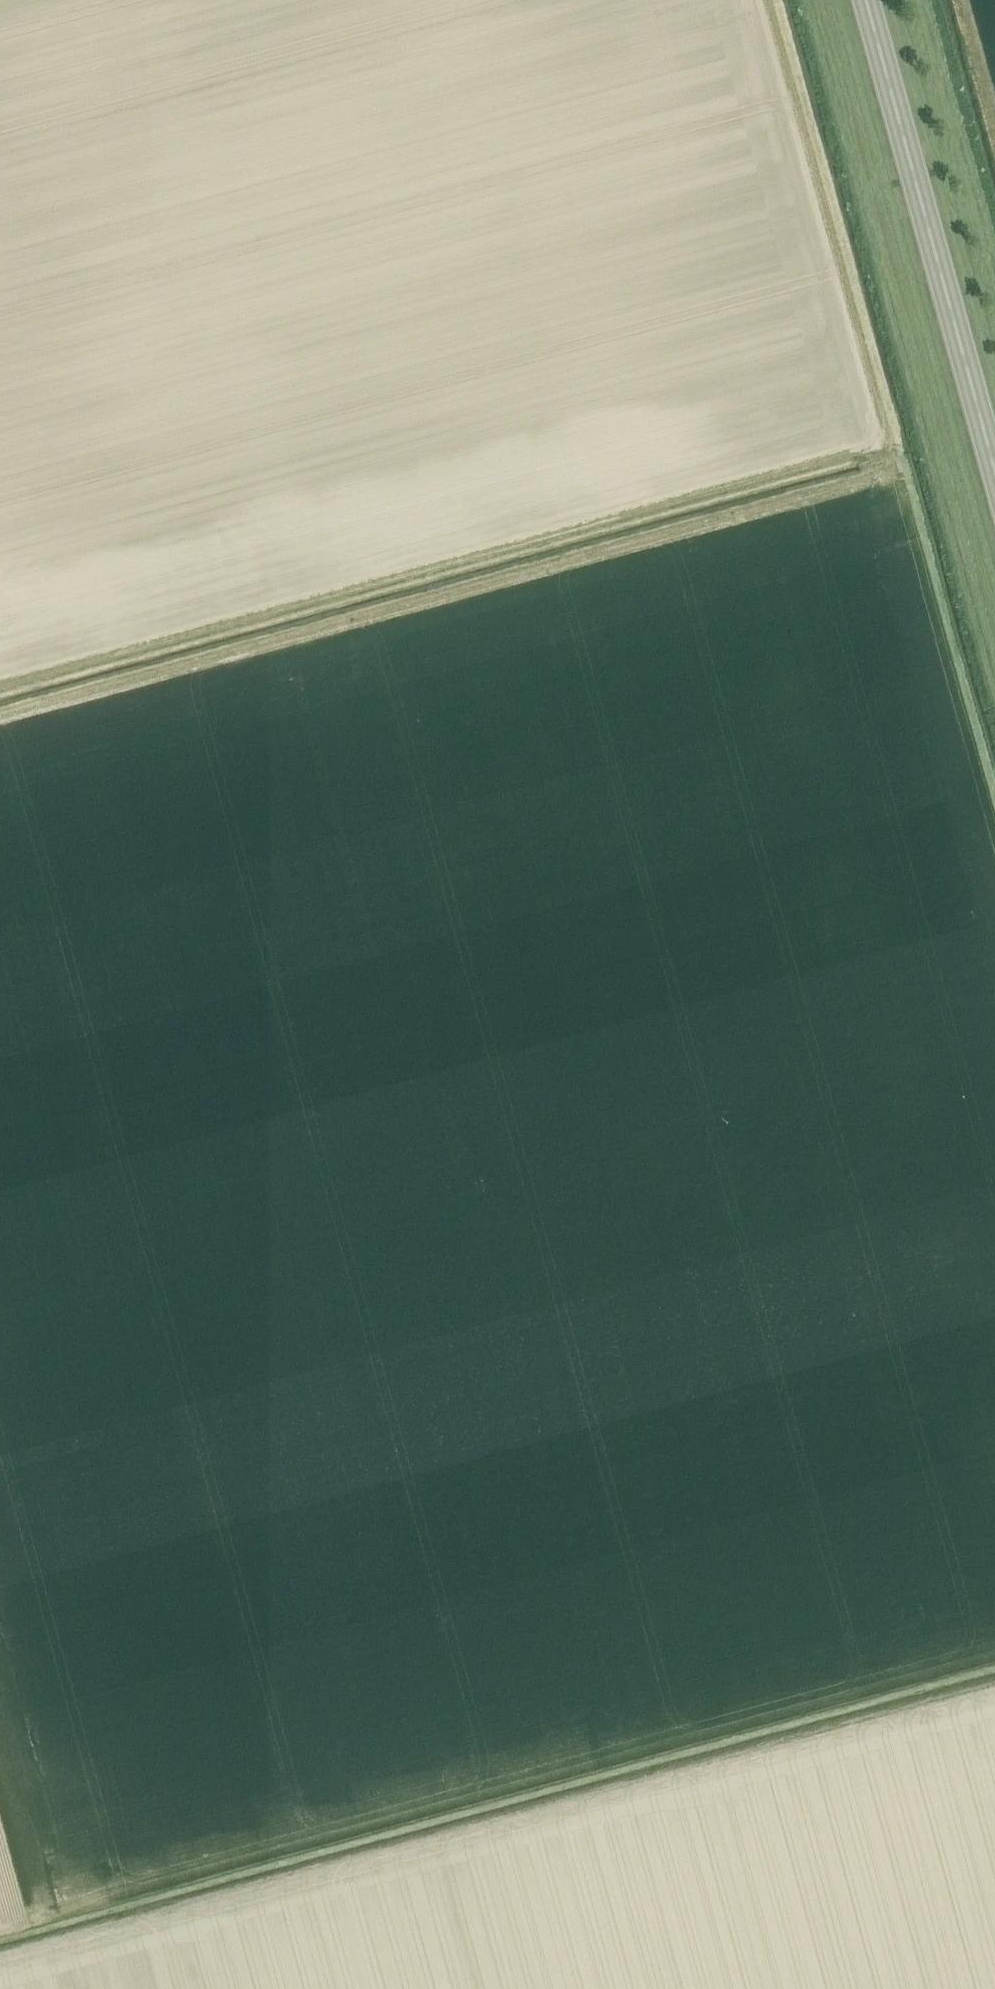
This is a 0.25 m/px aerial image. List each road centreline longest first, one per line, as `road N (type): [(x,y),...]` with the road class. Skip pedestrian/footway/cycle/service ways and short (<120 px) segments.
road 1 (trunk): [(994,474),(865,0)]

